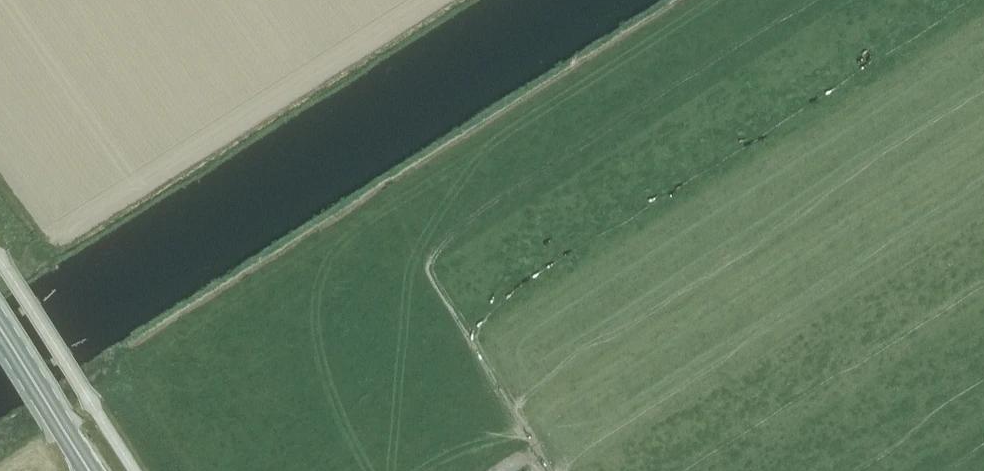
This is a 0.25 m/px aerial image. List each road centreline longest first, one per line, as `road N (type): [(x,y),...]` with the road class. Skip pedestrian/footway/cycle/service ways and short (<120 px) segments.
road 1 (secondary): [(90,470),(0,330)]

